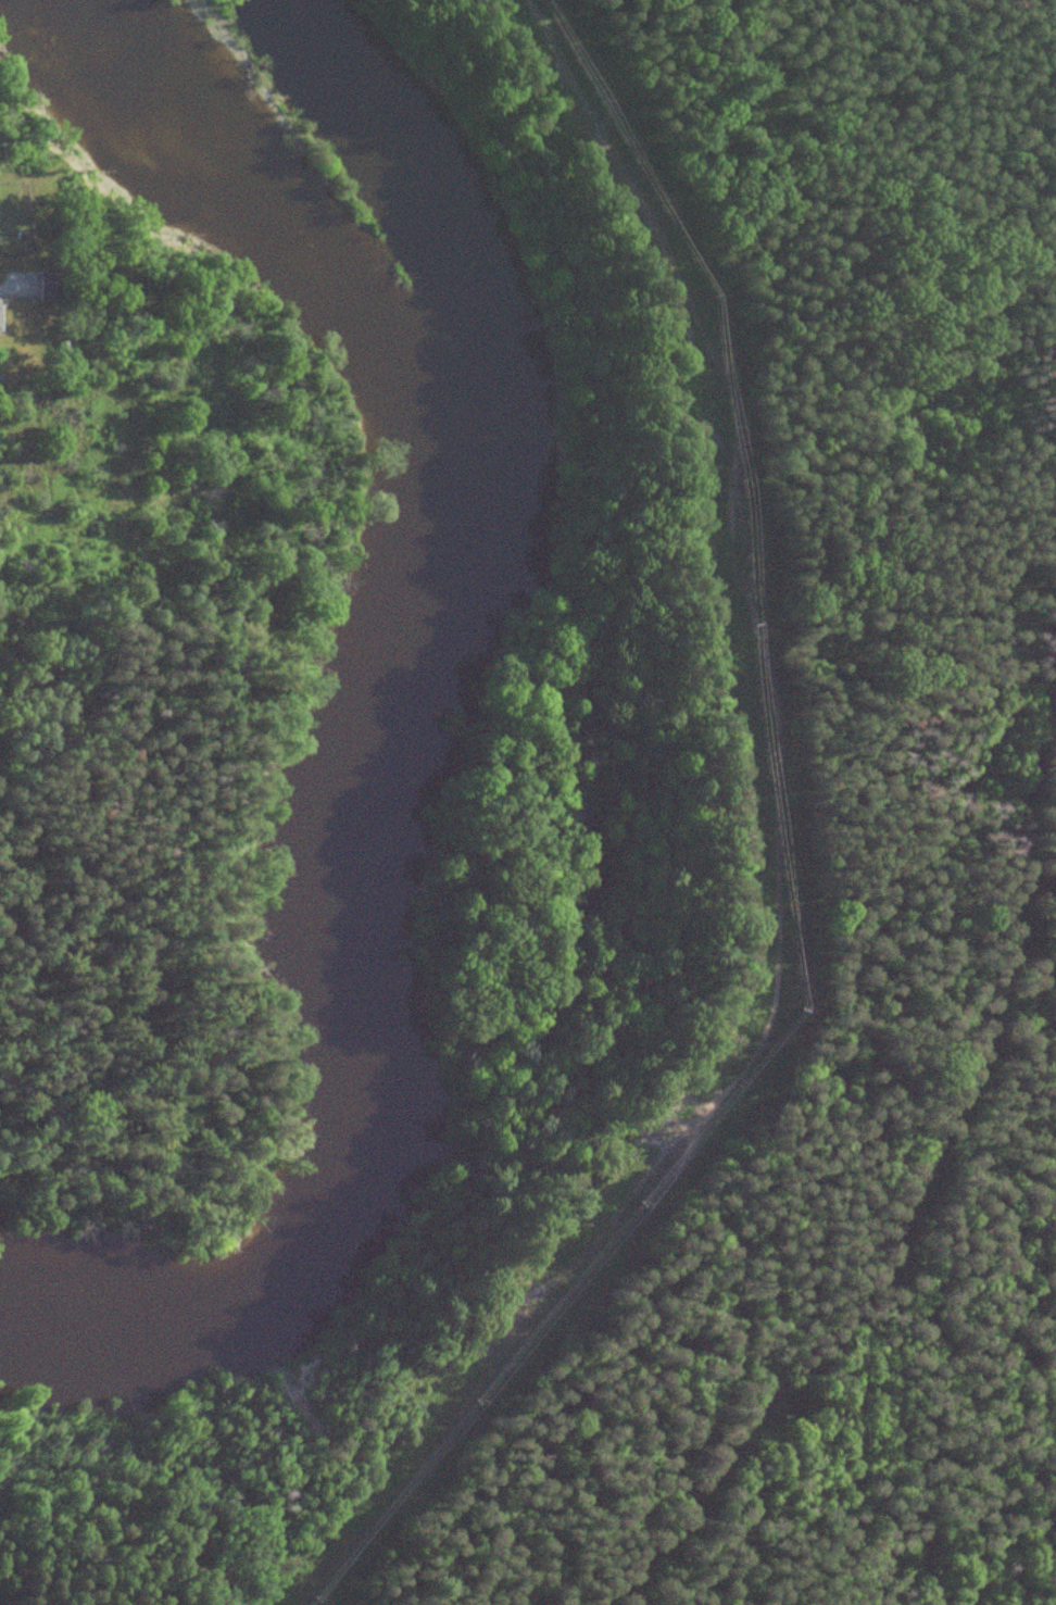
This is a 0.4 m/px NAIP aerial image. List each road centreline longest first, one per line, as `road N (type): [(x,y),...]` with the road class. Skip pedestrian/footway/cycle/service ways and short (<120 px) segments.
road 1 (track): [(520,0),(688,290),(734,400),(721,523),(769,687),(777,819),(770,990),(758,1039),(691,1125),(564,1275),(523,1301),(492,1354),(278,1604)]
road 2 (residential): [(0,540),(41,530),(263,651)]
road 3 (residential): [(161,410),(99,505),(41,530)]

